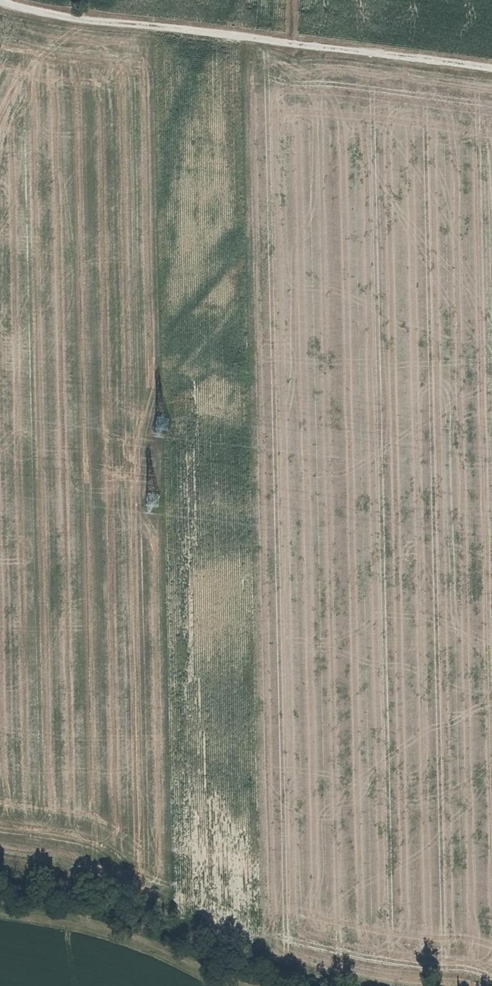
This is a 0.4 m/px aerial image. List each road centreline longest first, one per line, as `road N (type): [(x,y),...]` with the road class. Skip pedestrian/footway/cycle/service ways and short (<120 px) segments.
road 1 (track): [(0,915),(76,919),(238,985)]

